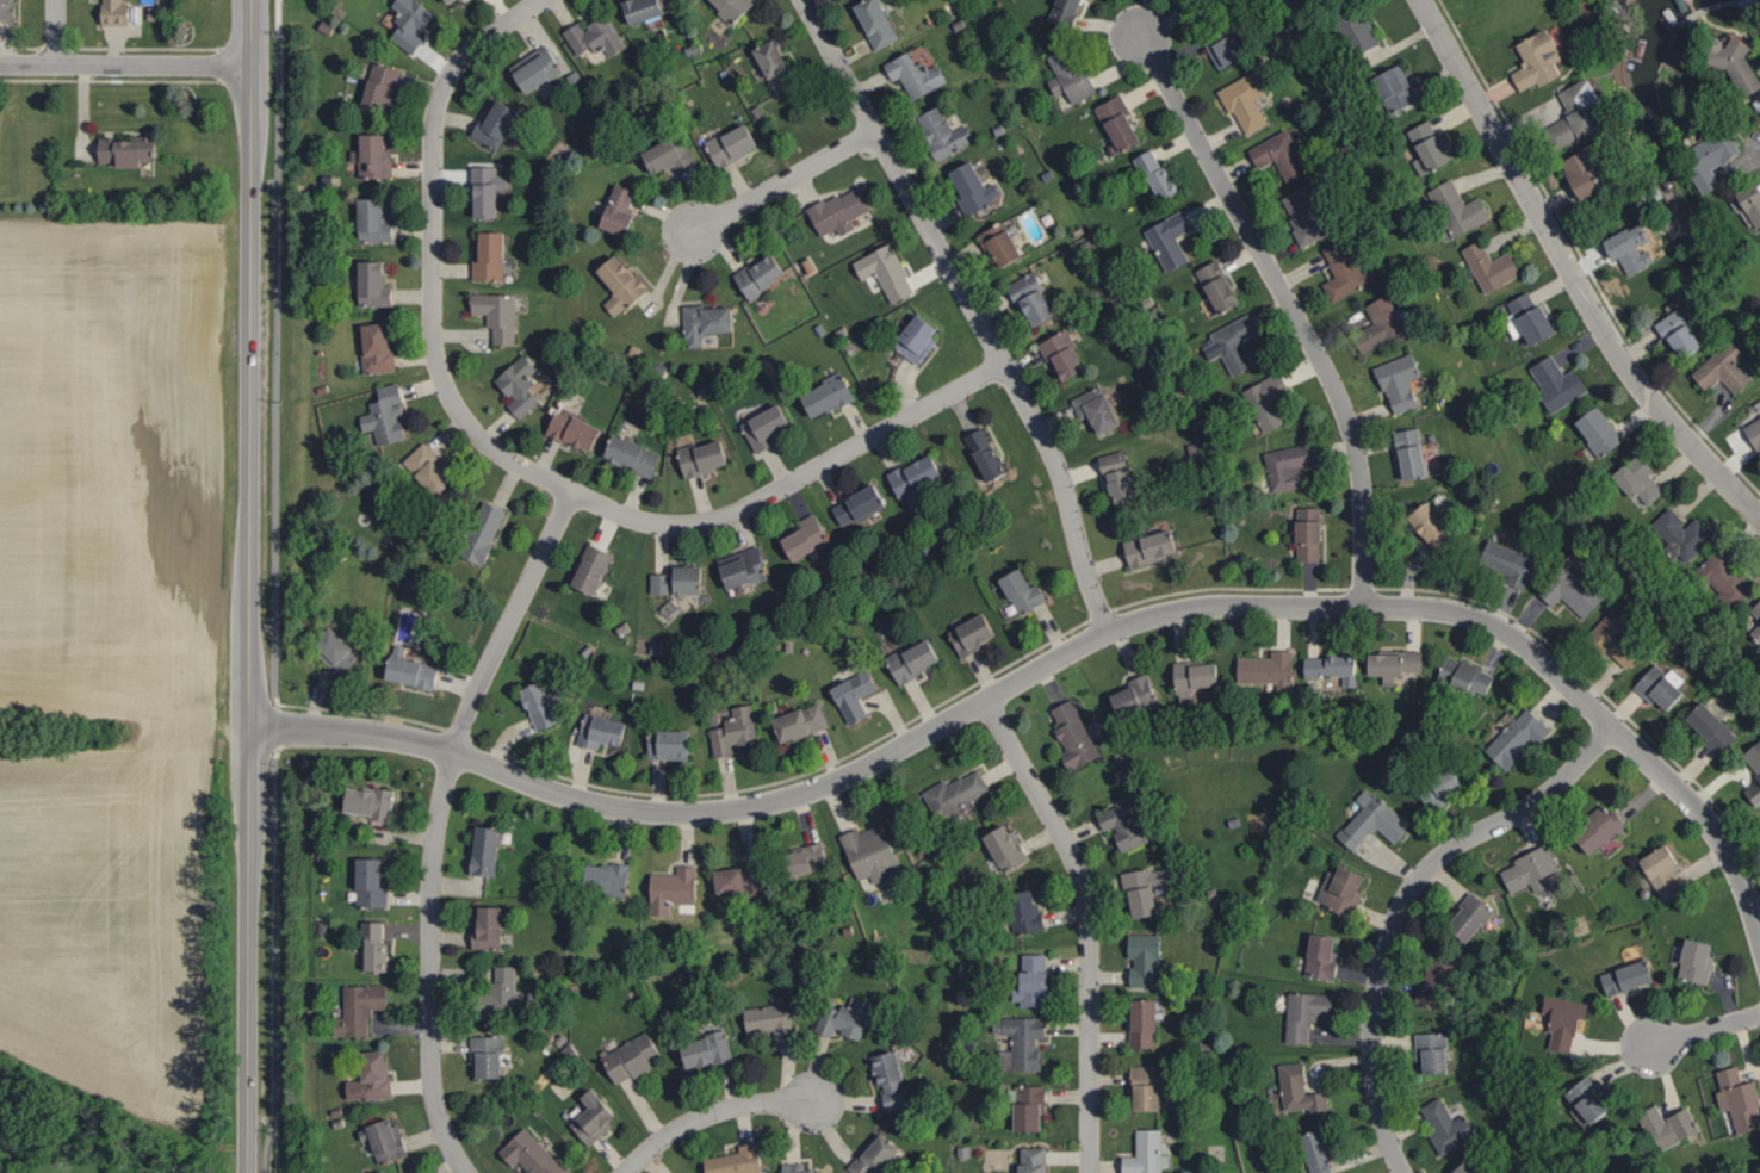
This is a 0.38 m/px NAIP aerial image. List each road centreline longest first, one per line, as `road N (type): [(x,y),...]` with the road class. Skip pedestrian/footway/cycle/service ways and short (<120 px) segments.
road 1 (residential): [(250,731),(397,738),(622,809),(742,809),(847,776),(1141,620),(1220,606),(1456,613),(1530,648),(1687,799),(1729,856),(1759,940)]
road 2 (residential): [(540,0),(458,64),(434,119),(438,364),(465,418),(498,453),(653,523),(709,522),(1003,364)]
road 3 (residential): [(572,491),(472,703),(435,832),(432,1066),(445,1132),(468,1172)]
road 4 (residential): [(1109,633),(1042,433),(802,0)]
road 5 (residential): [(1363,607),(1352,430),(1141,35)]
road 6 (residential): [(1759,519),(1640,385),(1422,0)]
road 7 (residential): [(1403,1172),(1387,1137),(1371,1059),(1378,976),(1405,899),(1437,861),(1556,788),(1613,728)]
road 8 (tertiary): [(248,619),(254,113)]
road 9 (residential): [(1090,1172),(1087,907),(1065,840),(985,700)]
road 10 (tertiary): [(250,1172),(252,821)]
road 11 (residential): [(253,68),(0,66)]
road 12 (residential): [(626,1172),(665,1137),(713,1113),(816,1101)]
road 13 (residential): [(874,132),(694,235)]

